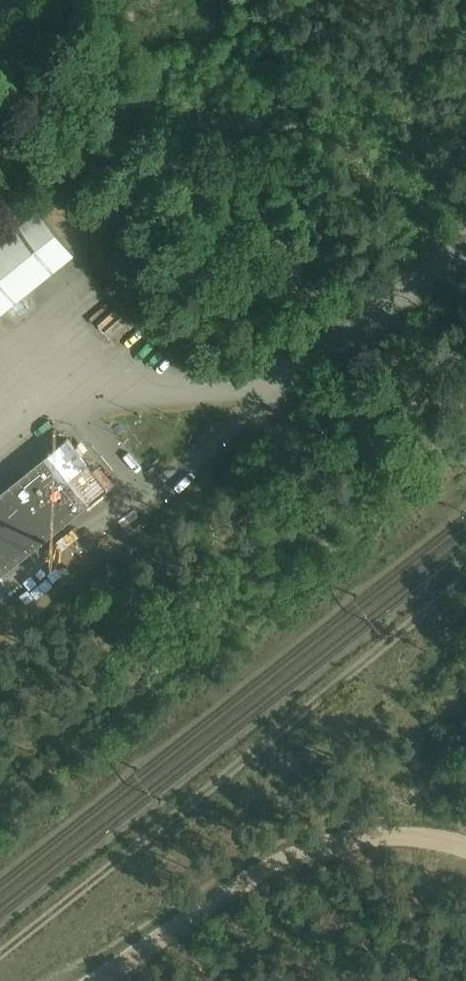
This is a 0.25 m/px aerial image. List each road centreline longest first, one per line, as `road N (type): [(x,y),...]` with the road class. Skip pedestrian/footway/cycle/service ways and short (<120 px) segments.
road 1 (track): [(0,953),(425,613)]
road 2 (track): [(336,346),(250,167),(222,143),(182,151),(152,173),(83,263)]
road 3 (track): [(465,846),(399,832),(327,843),(221,892),(101,980)]

